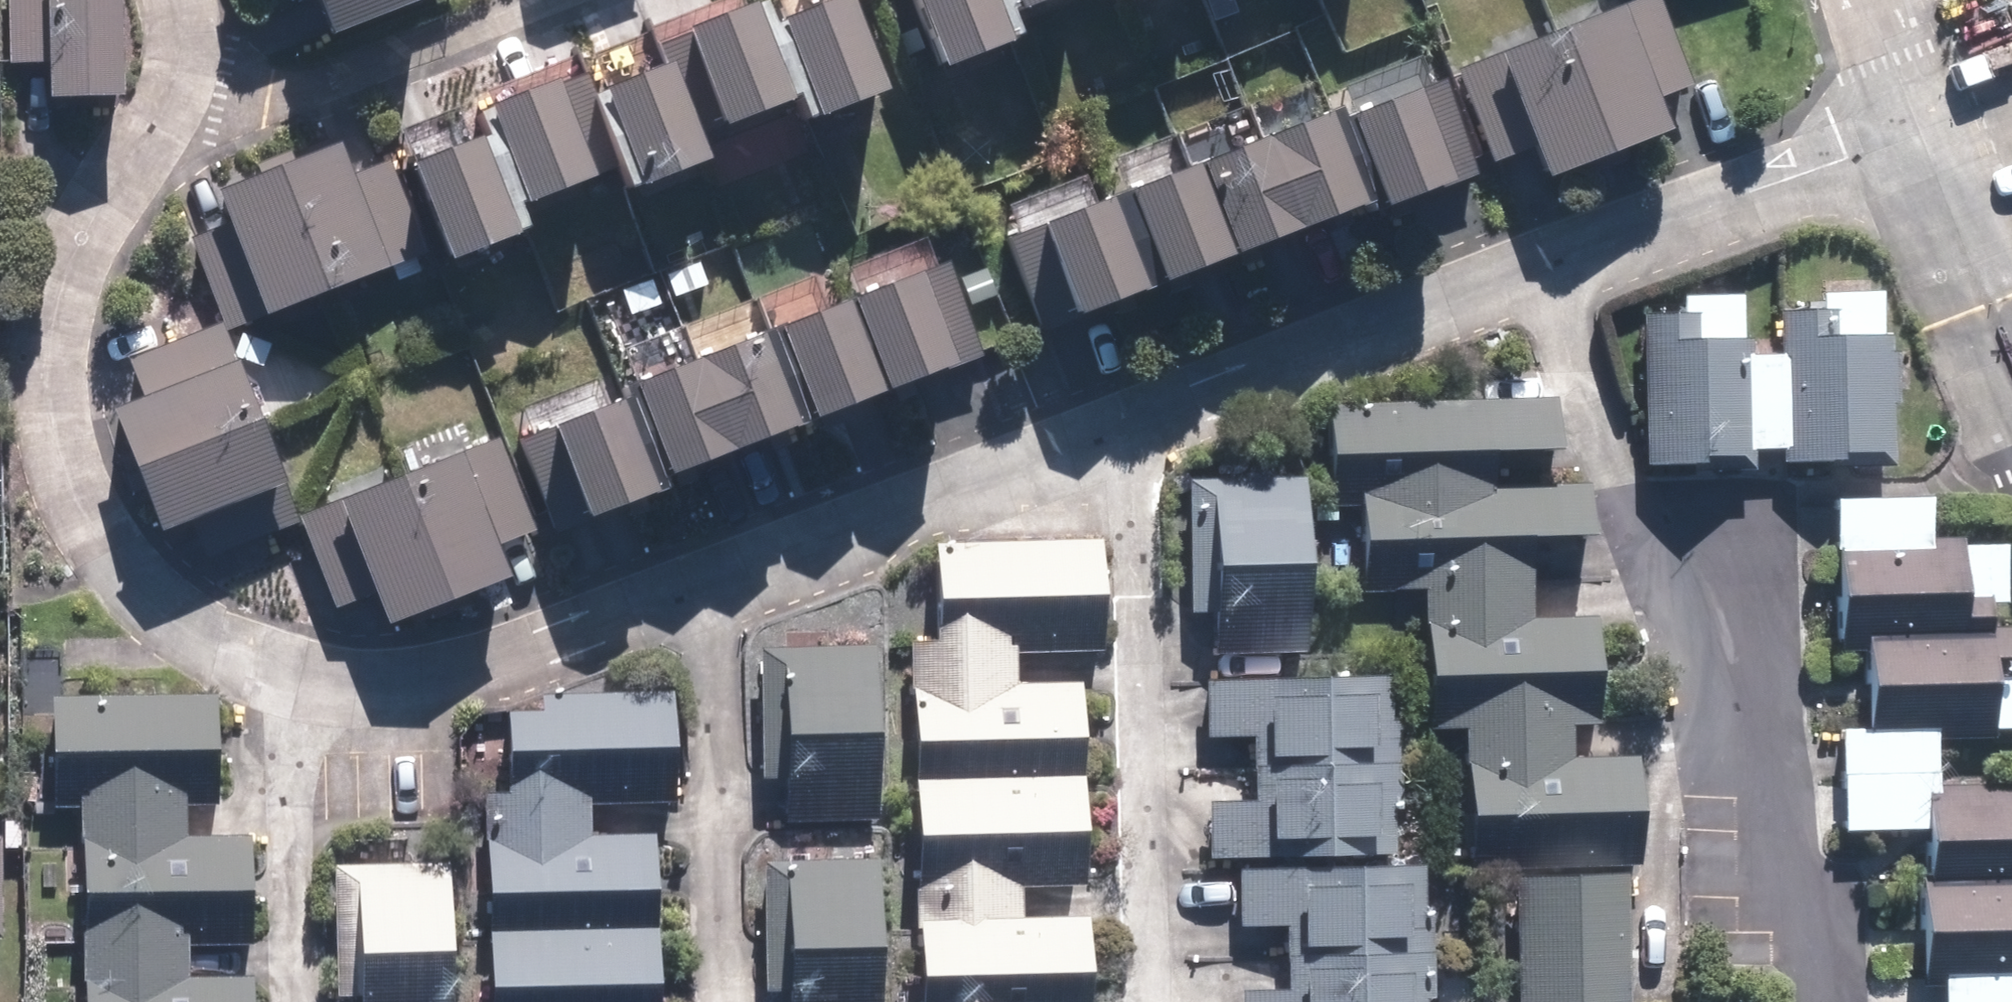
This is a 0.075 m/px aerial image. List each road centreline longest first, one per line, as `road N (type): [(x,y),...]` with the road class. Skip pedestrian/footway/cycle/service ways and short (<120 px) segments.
road 1 (residential): [(1822,1001),(1820,970),(1529,269)]
road 2 (residential): [(307,674),(236,653),(140,596),(85,525),(55,433),(58,324),(90,230),(187,66)]
road 3 (residential): [(1136,417),(1152,1001)]
road 4 (residential): [(1136,417),(702,580)]
road 5 (residential): [(722,1001),(702,580)]
road 6 (residential): [(1529,269),(1136,417)]
road 7 (residential): [(1922,121),(1529,269)]
road 8 (residential): [(702,580),(485,663),(409,681),(307,674)]
road 9 (residential): [(532,0),(308,83),(256,93),(187,66)]
road 10 (residential): [(310,1001),(307,674)]
road 11 (residential): [(2011,352),(1922,121)]
road 12 (residential): [(1873,0),(1922,121)]

